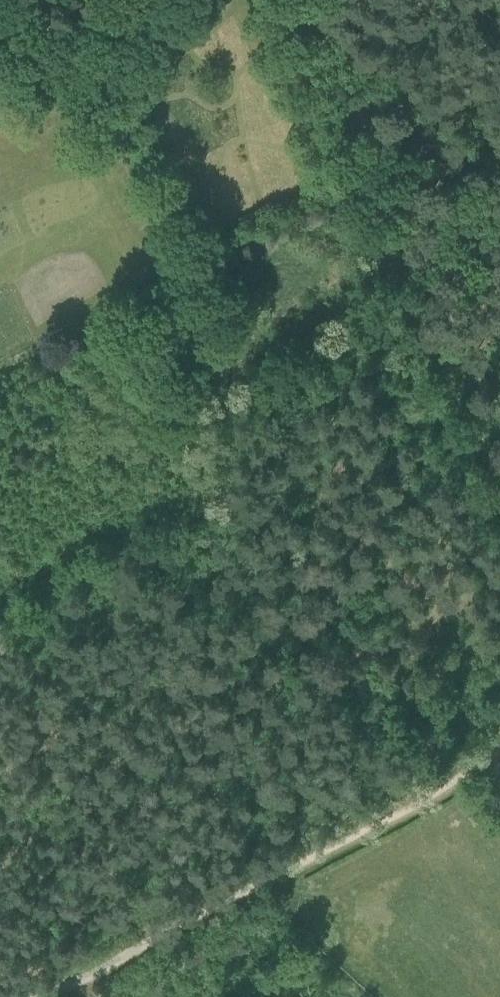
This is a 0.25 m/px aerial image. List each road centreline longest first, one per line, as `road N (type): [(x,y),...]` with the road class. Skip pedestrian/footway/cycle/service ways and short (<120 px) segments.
road 1 (track): [(499,743),(39,996)]
road 2 (track): [(499,460),(273,0)]

